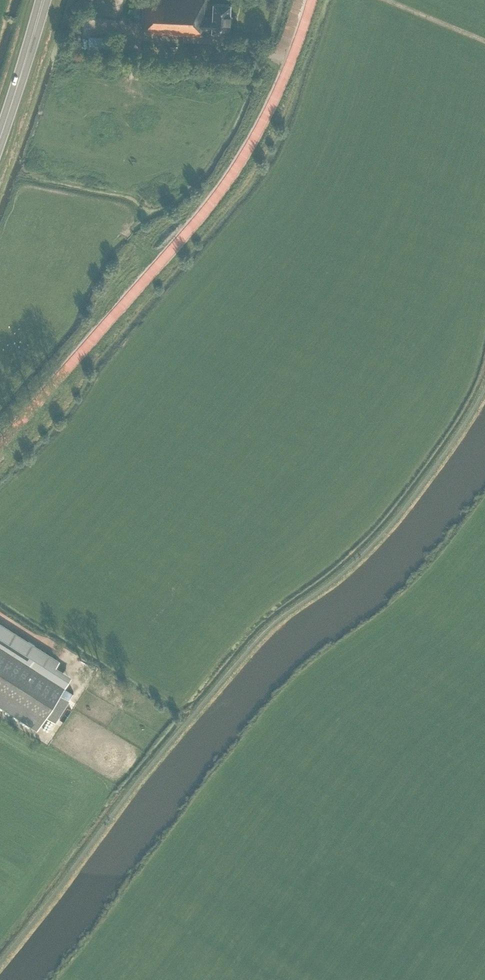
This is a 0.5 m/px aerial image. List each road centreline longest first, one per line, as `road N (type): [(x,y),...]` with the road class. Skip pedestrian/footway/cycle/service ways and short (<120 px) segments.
road 1 (unclassified): [(0,445),(204,214),(279,91),(311,0)]
road 2 (trunk): [(0,133),(40,0)]

